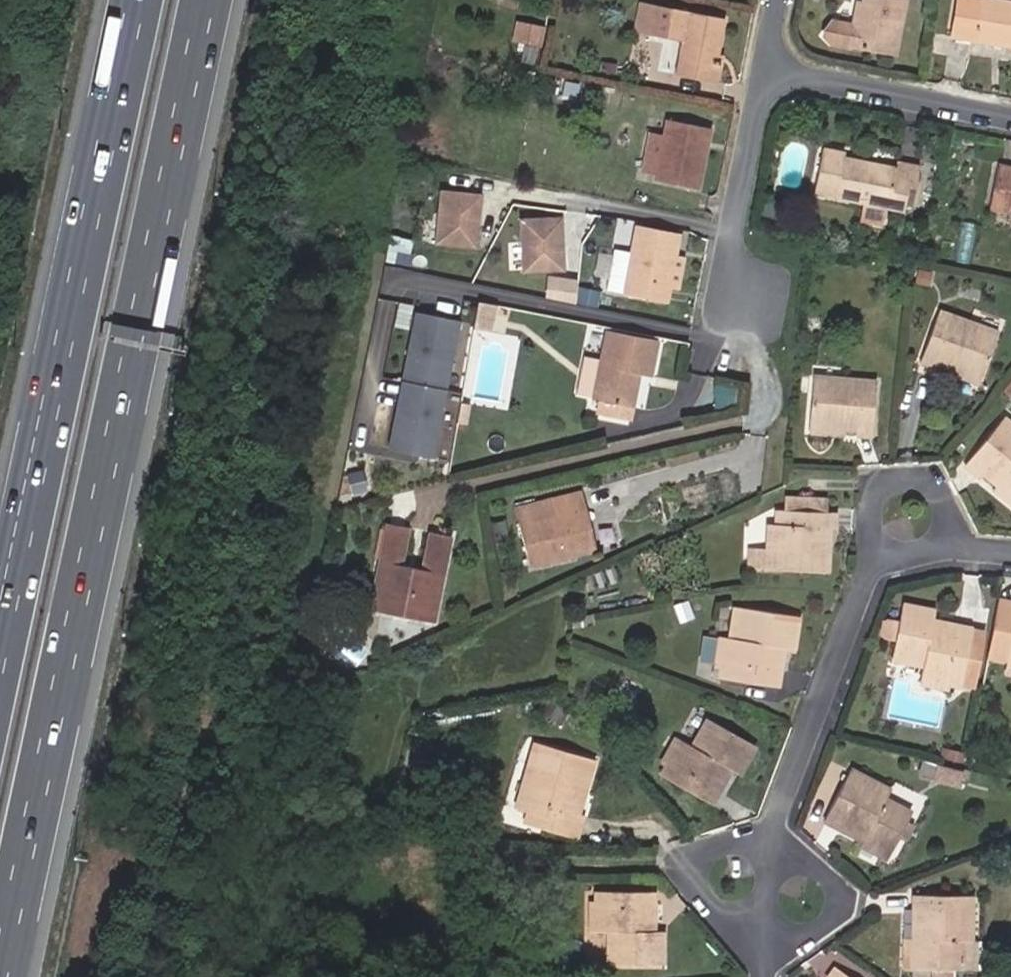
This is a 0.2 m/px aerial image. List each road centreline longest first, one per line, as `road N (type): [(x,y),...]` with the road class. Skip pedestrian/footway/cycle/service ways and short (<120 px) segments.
road 1 (trunk): [(8,976),(220,0)]
road 2 (trunk): [(139,0),(0,650)]
road 3 (residential): [(874,562),(773,841)]
road 4 (residential): [(765,67),(1010,115)]
road 5 (residential): [(765,67),(727,246),(750,296)]
road 6 (residential): [(959,544),(933,483),(912,475),(885,481),(874,562)]
road 7 (residential): [(773,841),(712,848),(698,881),(765,955)]
road 8 (residential): [(765,955),(827,924),(840,909),(841,890),(829,875),(773,841)]

